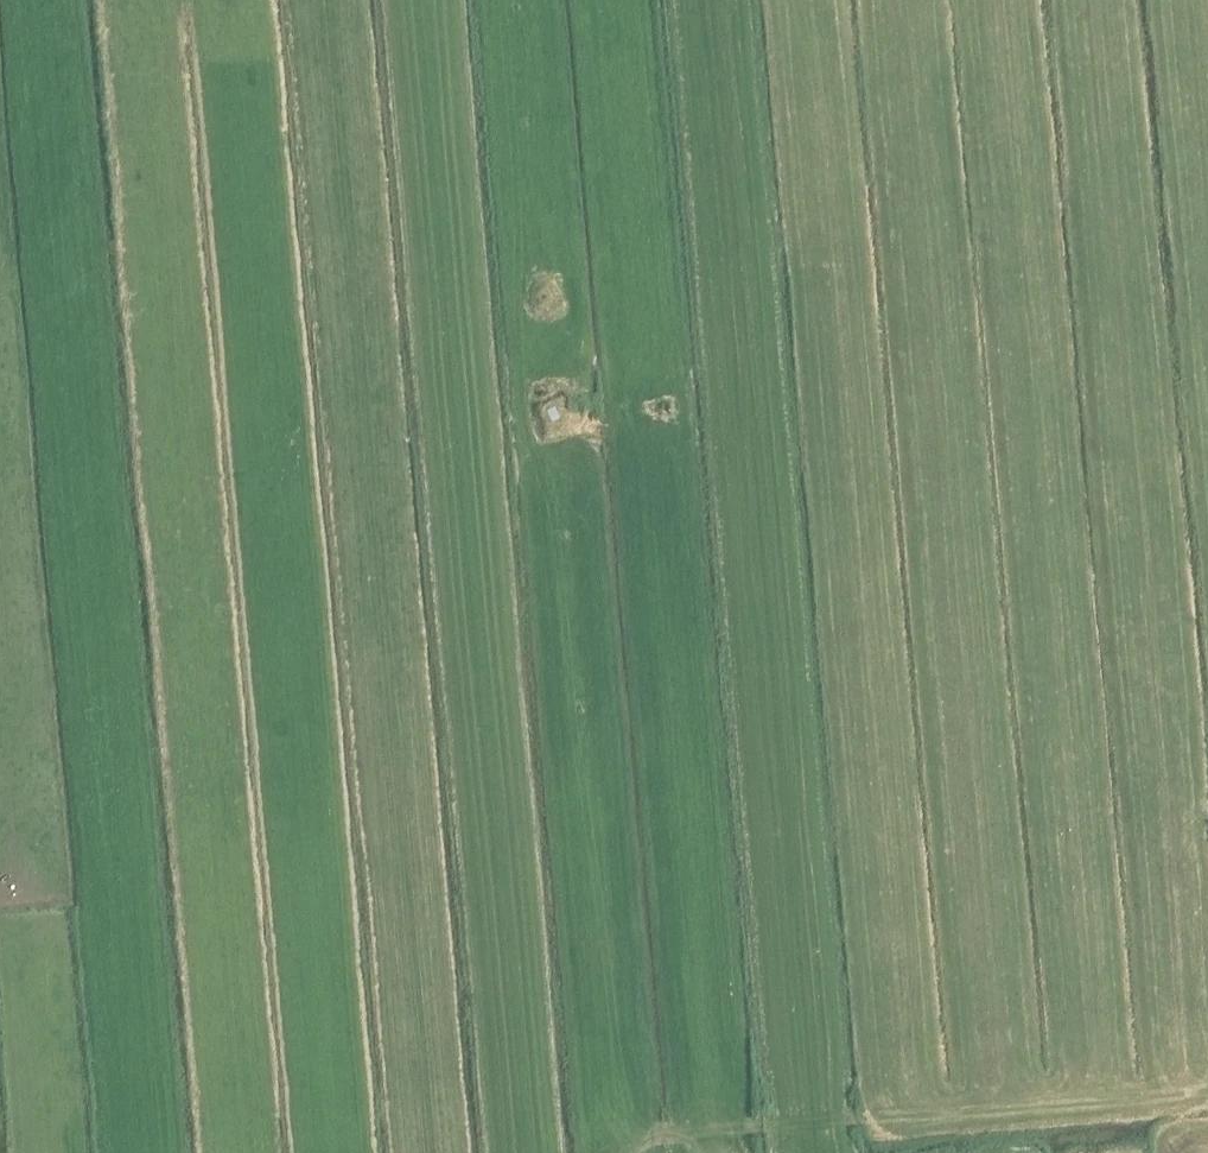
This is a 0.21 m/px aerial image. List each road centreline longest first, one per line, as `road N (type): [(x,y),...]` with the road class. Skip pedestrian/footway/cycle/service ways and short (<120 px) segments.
road 1 (track): [(712,1129),(1207,1090)]
road 2 (track): [(712,1129),(693,887)]

